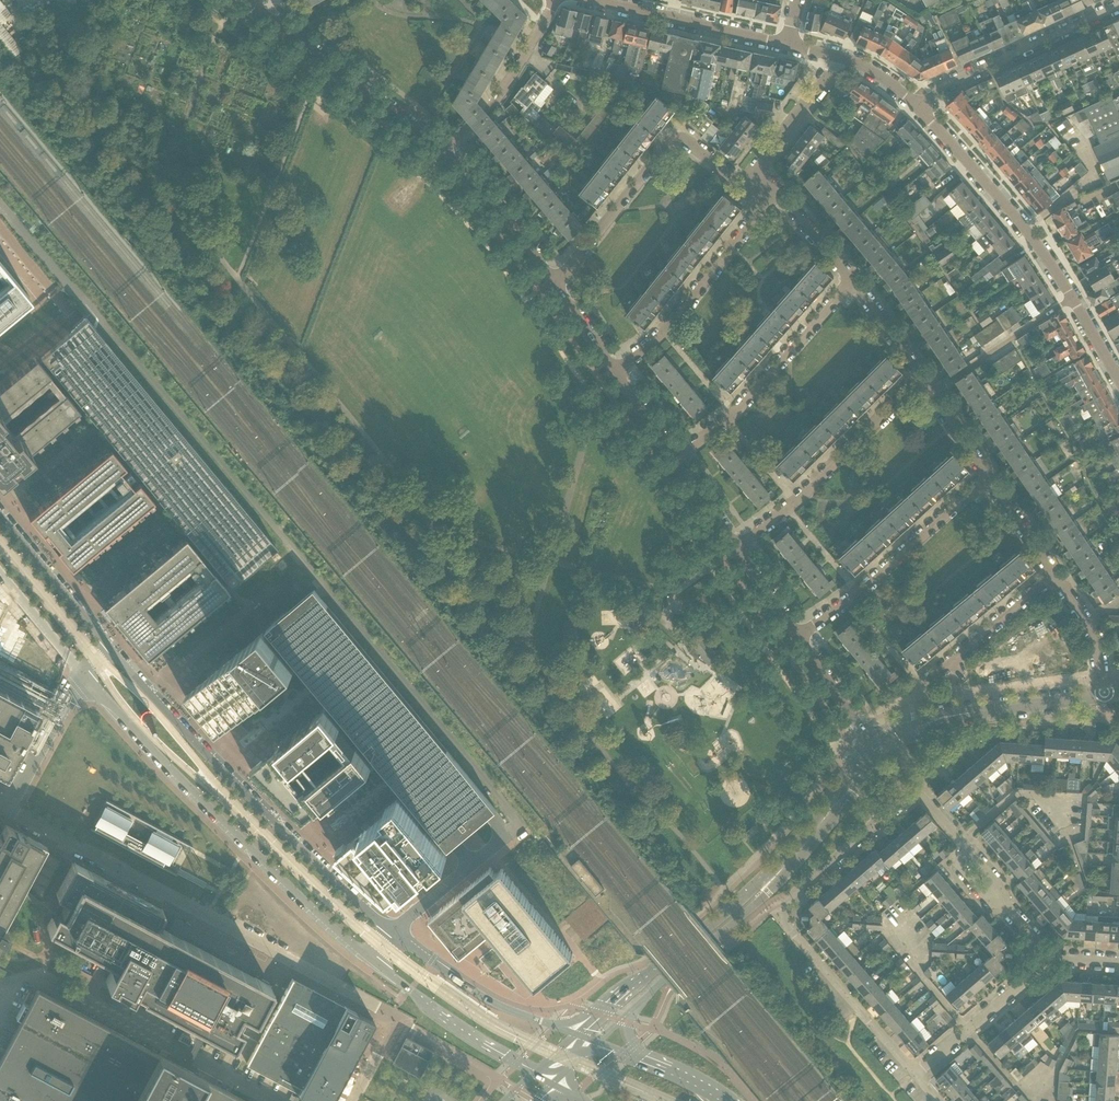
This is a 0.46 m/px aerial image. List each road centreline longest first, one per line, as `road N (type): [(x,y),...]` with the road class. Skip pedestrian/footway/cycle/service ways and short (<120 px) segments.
road 1 (residential): [(397,1021),(0,806)]
road 2 (tertiary): [(869,739),(758,883),(575,1034)]
road 3 (tertiary): [(82,673),(262,866),(370,962)]
road 4 (tertiary): [(393,932),(113,649)]
road 5 (residential): [(914,1072),(791,932),(785,912),(794,892),(915,795)]
road 6 (tertiary): [(636,1006),(766,894),(884,757)]
road 7 (residential): [(553,282),(671,141),(685,140),(743,184),(752,172)]
road 8 (residential): [(675,459),(737,409),(851,281)]
road 9 (residential): [(796,636),(989,476)]
road 10 (residential): [(736,548),(921,379)]
road 11 (tertiary): [(441,151),(243,0)]
road 12 (residential): [(1073,298),(922,107)]
road 13 (residential): [(614,371),(662,331),(775,190)]
road 14 (residential): [(1118,7),(922,107)]
road 15 (tertiary): [(575,1034),(495,1003),(393,932)]
road 16 (tertiary): [(370,962),(533,1073)]
road 17 (residential): [(788,44),(598,0)]
road 18 (residential): [(441,151),(495,101),(554,0)]
road 19 (residential): [(914,1072),(1054,959)]
road 20 (tertiary): [(113,649),(0,513)]
road 21 (tertiary): [(553,282),(441,151)]
road 22 (residential): [(931,393),(1073,298)]
road 23 (tertiary): [(1025,707),(905,718),(869,739)]
road 24 (residential): [(931,677),(1054,577)]
road 25 (residential): [(82,673),(0,806)]
road 26 (tertiary): [(884,757),(946,722),(1025,707)]
road 27 (residential): [(752,172),(841,58)]
road 28 (residential): [(1103,696),(1095,639),(1054,577)]
road 29 (tertiary): [(0,576),(82,673)]
road 30 (tertiary): [(869,739),(796,636)]
road 31 (residential): [(921,379),(851,281)]

